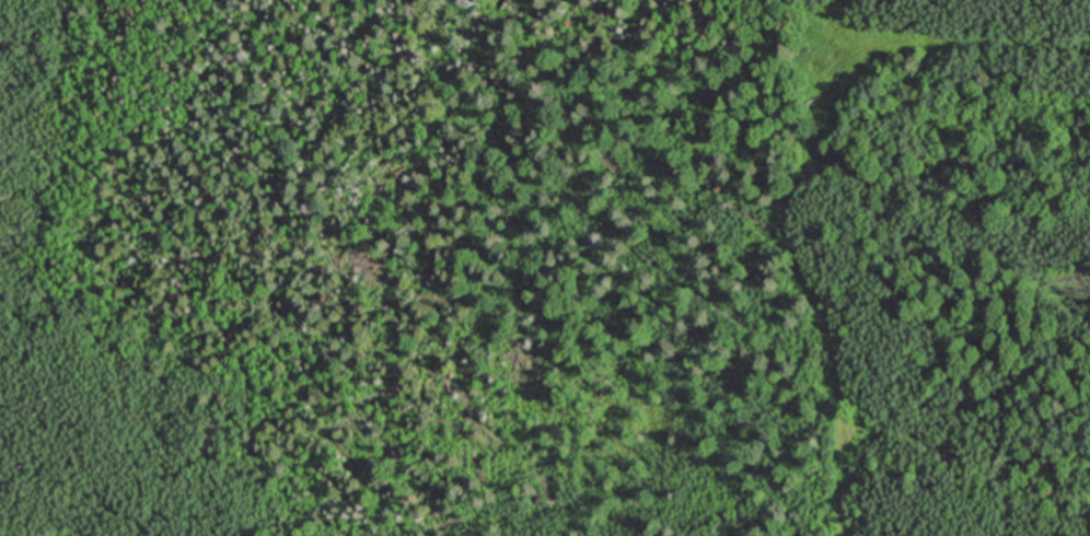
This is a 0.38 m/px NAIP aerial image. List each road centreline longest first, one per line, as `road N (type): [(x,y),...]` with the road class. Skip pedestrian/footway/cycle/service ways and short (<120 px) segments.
road 1 (track): [(840,535),(833,349),(785,253),(781,207),(815,147),(820,78),(840,47),(869,37),(1089,39)]

